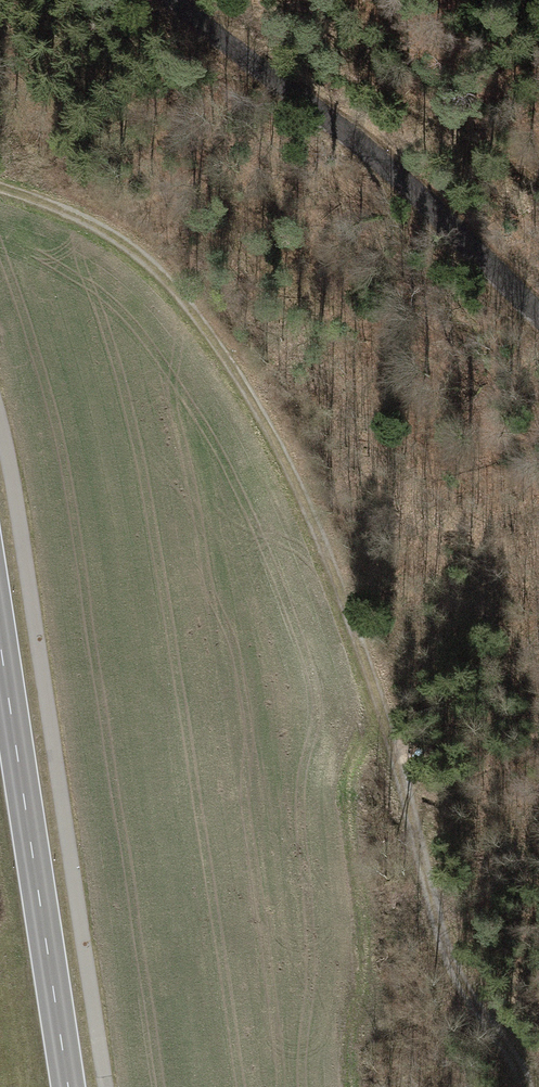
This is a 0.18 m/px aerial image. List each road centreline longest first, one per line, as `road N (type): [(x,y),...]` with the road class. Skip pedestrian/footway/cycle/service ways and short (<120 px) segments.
road 1 (track): [(0,190),(60,210),(156,273),(255,405),(317,531),(458,969),(522,1086)]
road 2 (unclassified): [(174,0),(461,232),(538,314)]
road 3 (tertiary): [(69,1086),(0,644)]
road 4 (track): [(538,185),(490,141),(297,53),(210,30)]

